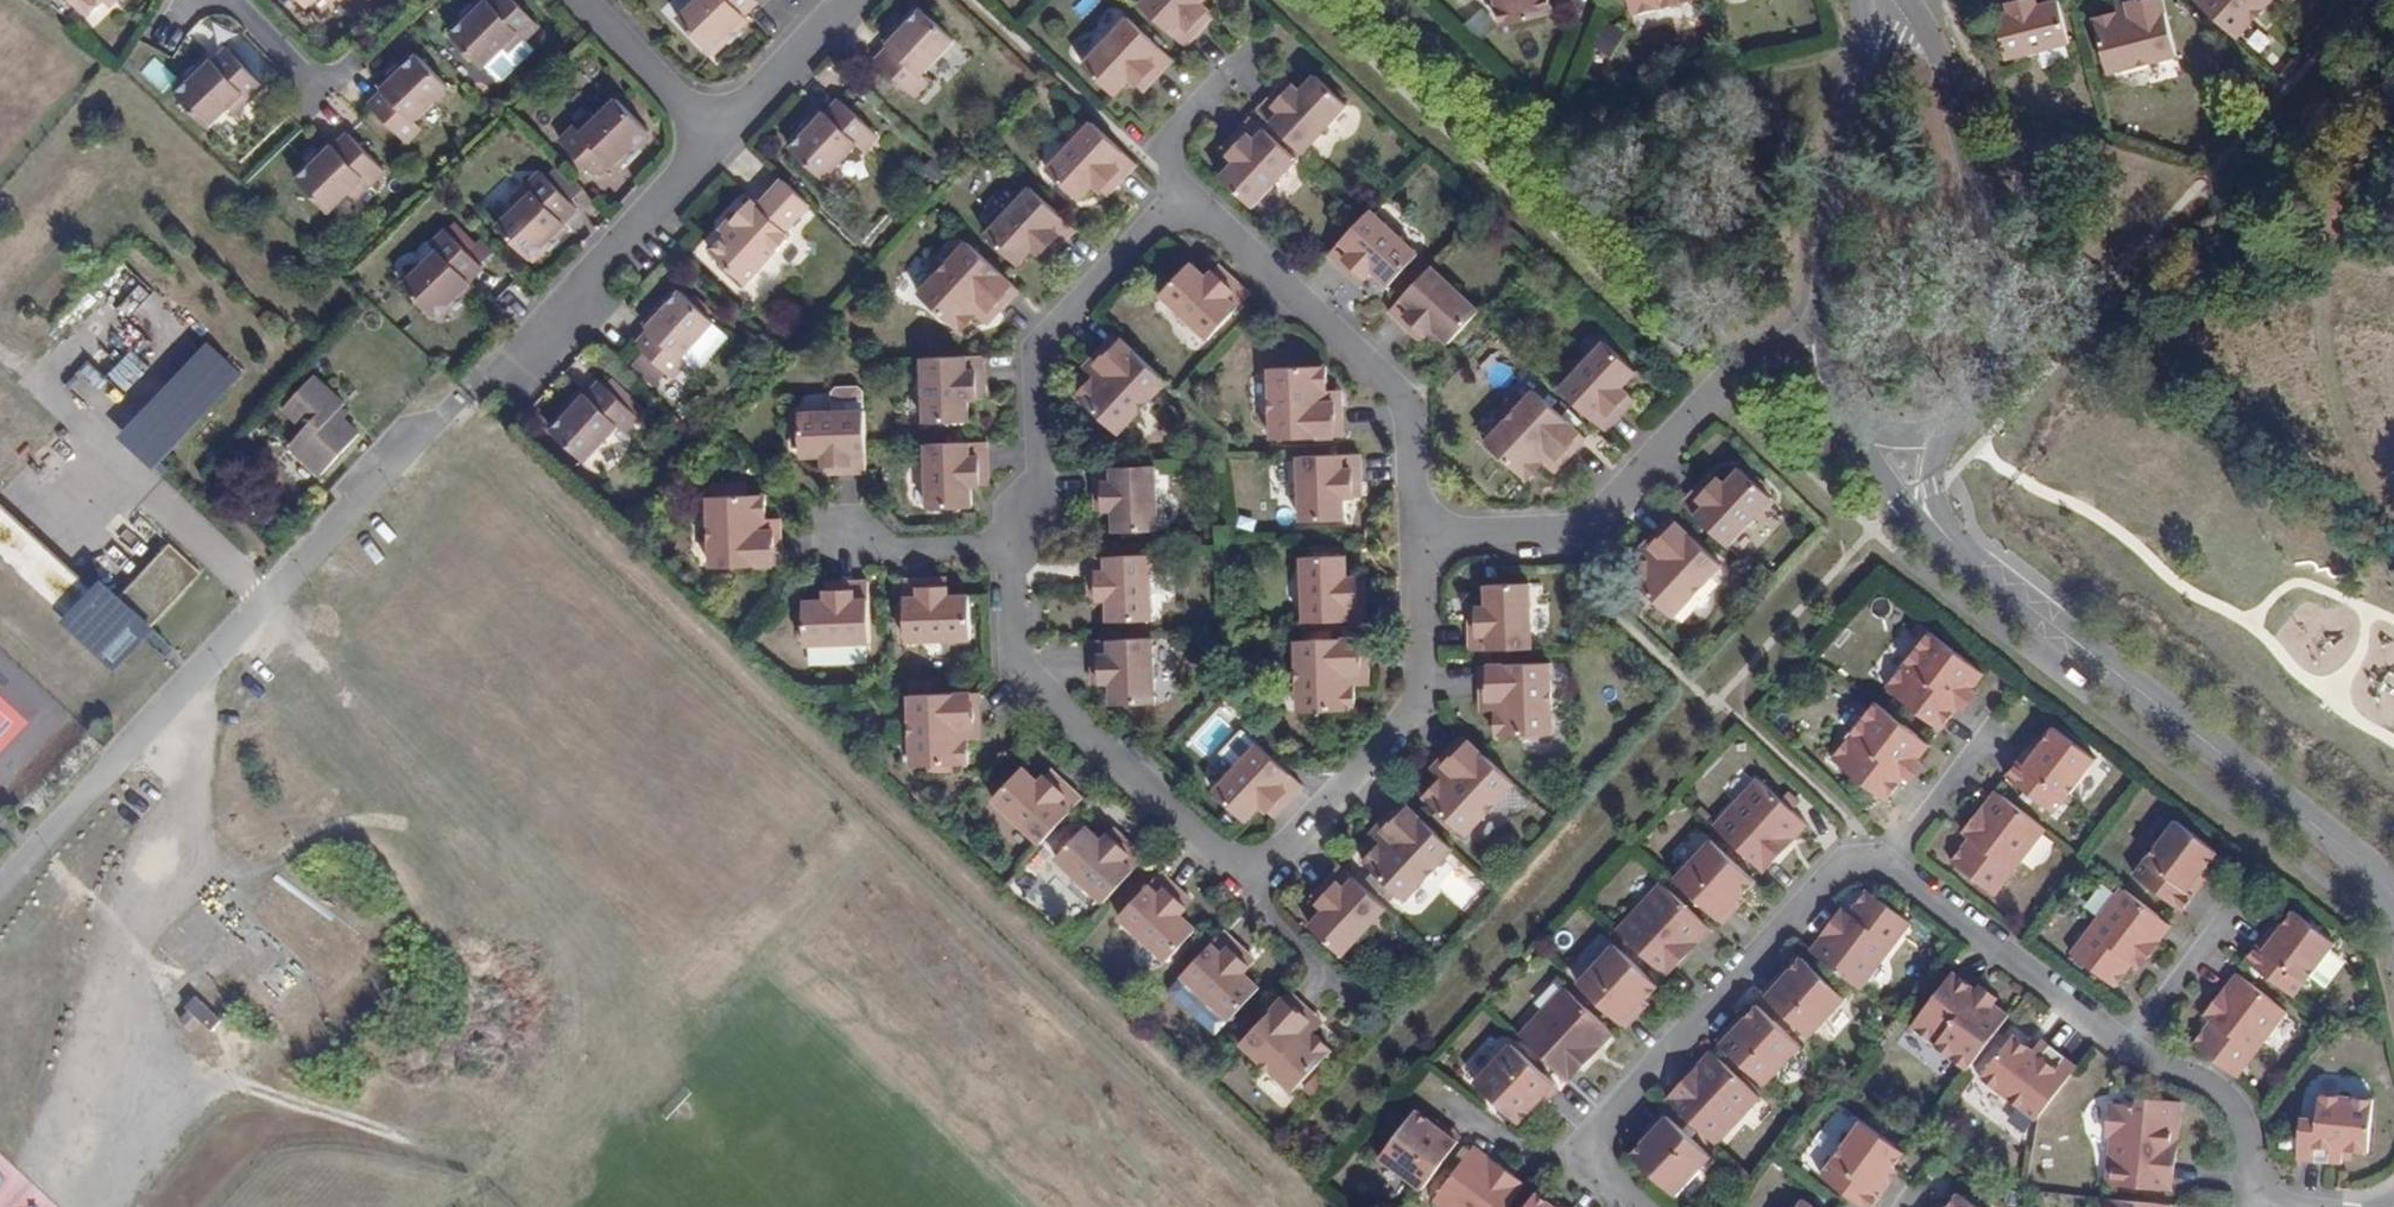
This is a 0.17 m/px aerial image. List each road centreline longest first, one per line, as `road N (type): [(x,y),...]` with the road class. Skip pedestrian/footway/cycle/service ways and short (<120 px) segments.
road 1 (residential): [(1003,543),(1008,655),(1019,673),(1218,858),(1248,867),(1273,857),(1407,720),(1419,690),(1413,533)]
road 2 (residential): [(2393,901),(2385,885),(1951,544)]
road 3 (residential): [(1886,862),(1856,859),(1831,876),(1612,1111),(1601,1133),(1605,1166),(1651,1206)]
road 4 (residential): [(1826,335),(1784,340),(1732,363),(1579,525),(1413,533)]
road 5 (residential): [(1940,423),(1984,367),(1997,305),(1948,80),(1906,0)]
road 6 (residential): [(1413,533),(1404,398),(1210,215),(1177,204)]
road 7 (residential): [(1177,204),(1148,216),(1035,338),(1033,483),(1003,543)]
road 8 (residential): [(719,141),(491,397)]
road 9 (residential): [(1862,0),(1859,72),(1825,241),(1826,335)]
road 10 (residential): [(2125,1043),(1886,862)]
road 11 (residential): [(2249,1191),(2248,1137),(2230,1097),(2125,1043)]
road 12 (residential): [(582,0),(719,141)]
road 13 (residential): [(845,0),(719,141)]
road 14 (residential): [(1177,204),(1166,134),(1242,50)]
road 15 (residential): [(1886,862),(1996,723)]
road 16 (residential): [(2125,1043),(2232,908)]
road 17 (residential): [(1848,412),(1887,489),(1951,544)]
road 18 (residential): [(1003,543),(844,545)]
road 19 (residential): [(1951,544),(1932,514),(1929,469),(1940,423)]

